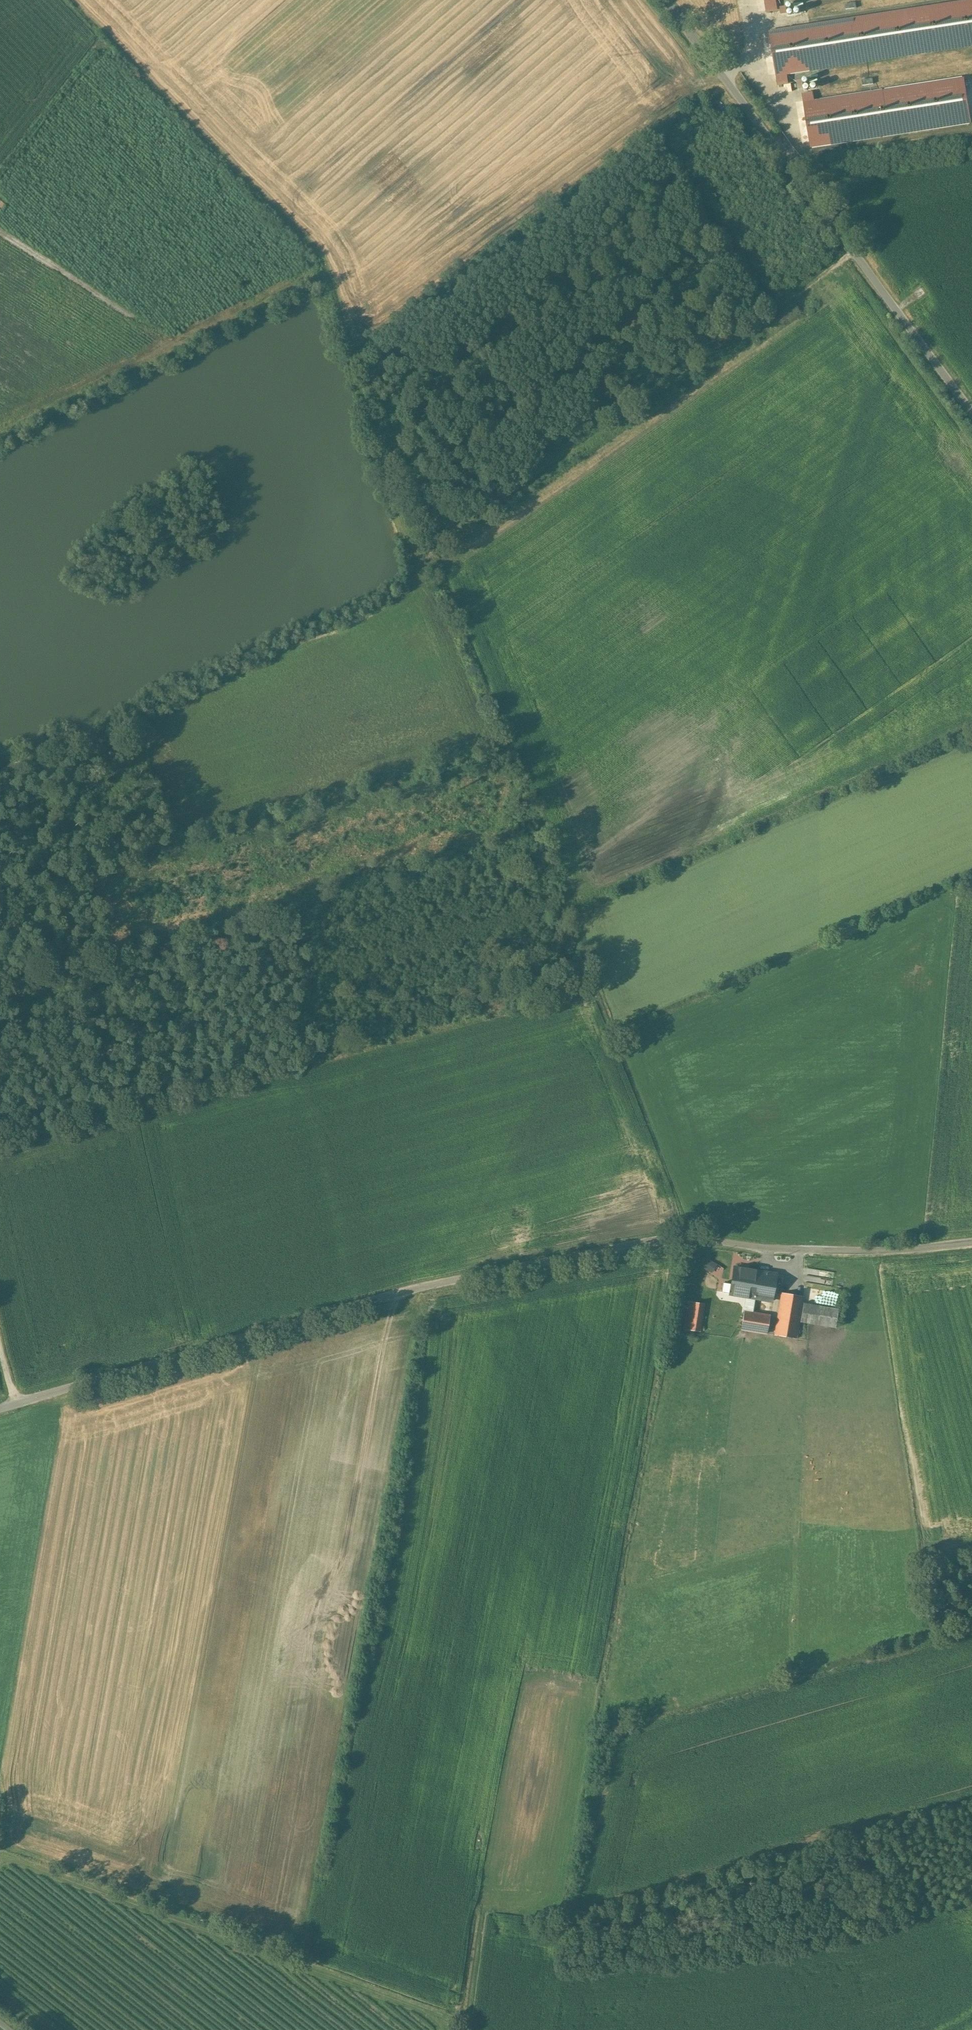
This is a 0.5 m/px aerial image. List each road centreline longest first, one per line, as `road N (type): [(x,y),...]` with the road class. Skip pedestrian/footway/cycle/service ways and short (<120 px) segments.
road 1 (unclassified): [(0,1409),(399,1295),(673,1238),(818,1252),(971,1244)]
road 2 (track): [(853,250),(416,560)]
road 3 (unclassified): [(666,0),(971,411)]

